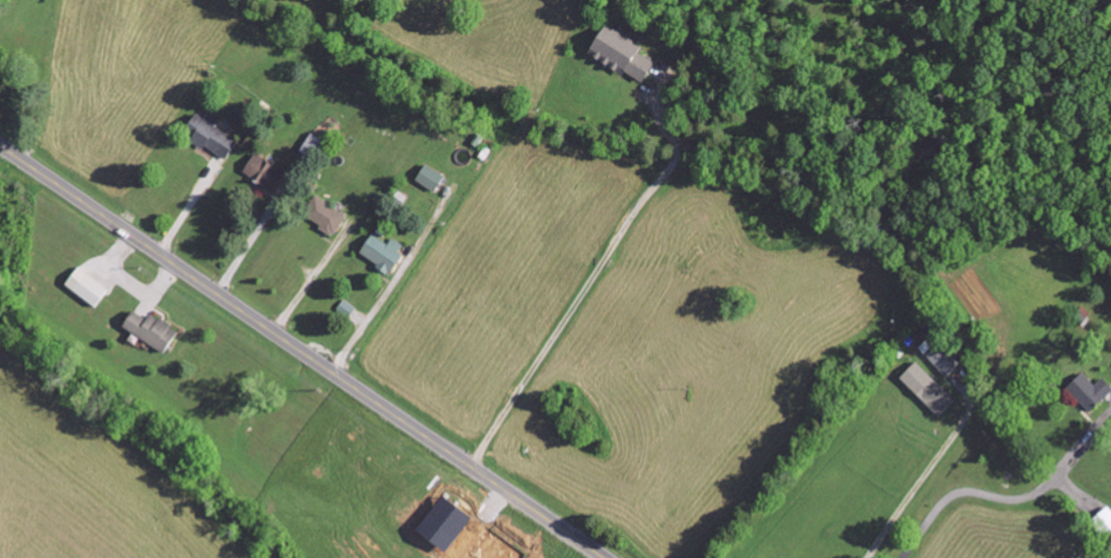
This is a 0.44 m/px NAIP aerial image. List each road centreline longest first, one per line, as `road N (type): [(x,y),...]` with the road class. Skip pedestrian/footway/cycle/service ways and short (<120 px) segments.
road 1 (primary): [(607,557),(0,143)]

